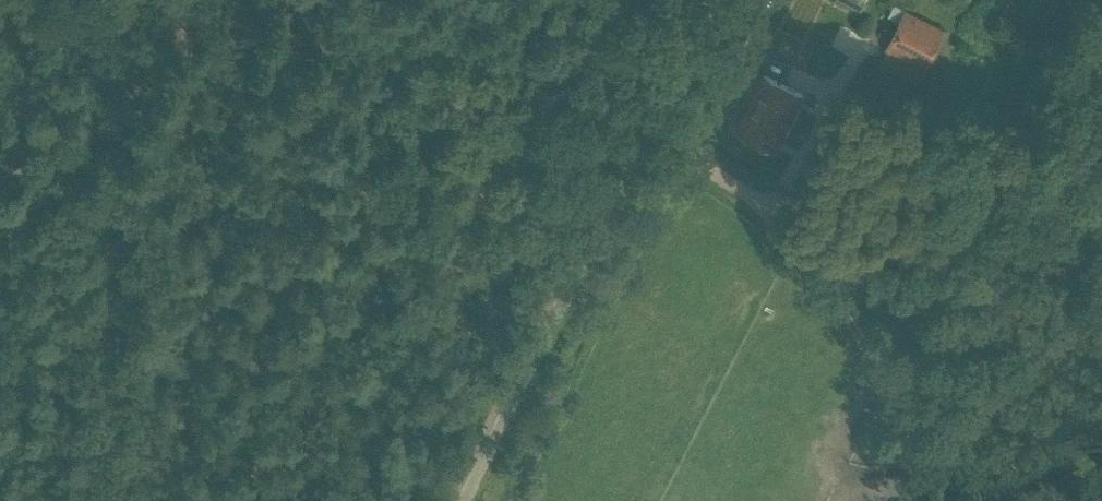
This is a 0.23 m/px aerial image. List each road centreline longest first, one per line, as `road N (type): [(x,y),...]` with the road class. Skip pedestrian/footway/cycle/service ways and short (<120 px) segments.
road 1 (unclassified): [(463,500),(714,0)]
road 2 (track): [(1101,210),(988,220),(770,213)]
road 3 (track): [(922,500),(879,383),(770,213)]
road 4 (track): [(130,266),(148,0)]
road 5 (track): [(119,500),(130,266)]
road 6 (track): [(770,213),(638,114)]

